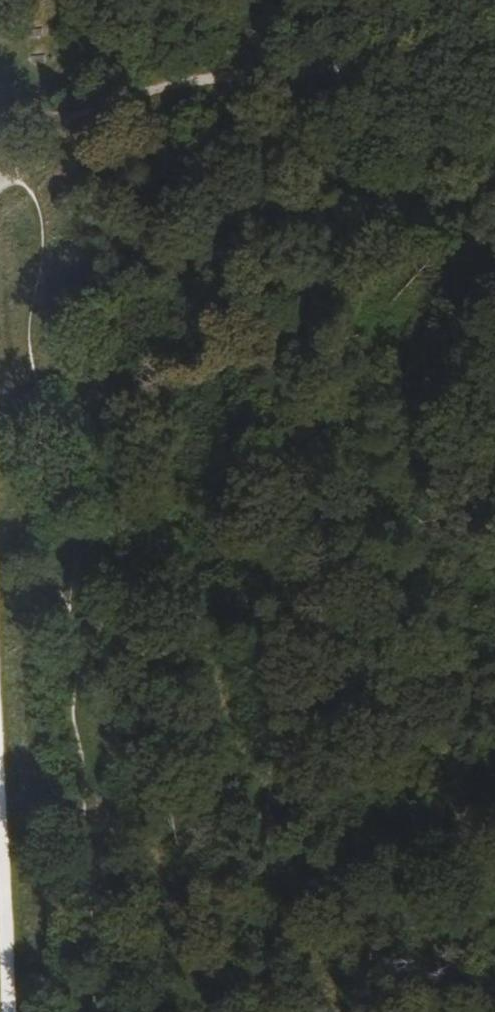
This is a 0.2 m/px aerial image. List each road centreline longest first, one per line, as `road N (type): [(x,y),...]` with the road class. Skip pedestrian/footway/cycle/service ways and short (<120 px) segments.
road 1 (track): [(107,1011),(86,779),(72,711),(68,489),(30,343),(43,228),(20,179)]
road 2 (track): [(0,851),(8,1011)]

